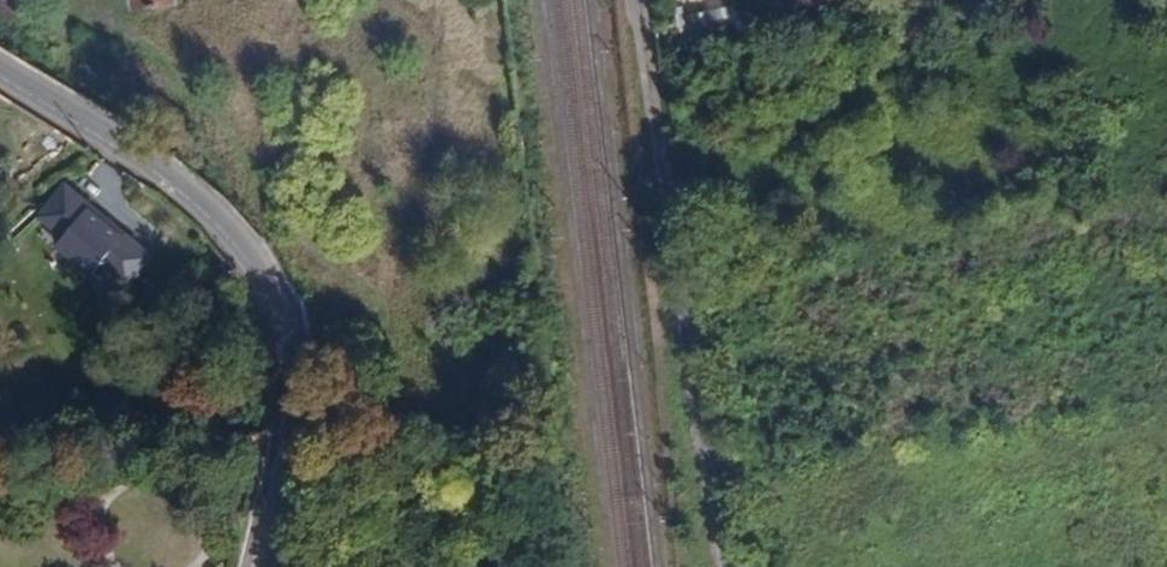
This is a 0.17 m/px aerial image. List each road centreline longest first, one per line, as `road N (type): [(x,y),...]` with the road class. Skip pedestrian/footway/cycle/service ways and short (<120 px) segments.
road 1 (residential): [(266,566),(299,381),(294,340),(269,280),(224,221),(154,157),(0,63)]
road 2 (track): [(731,566),(637,0)]

